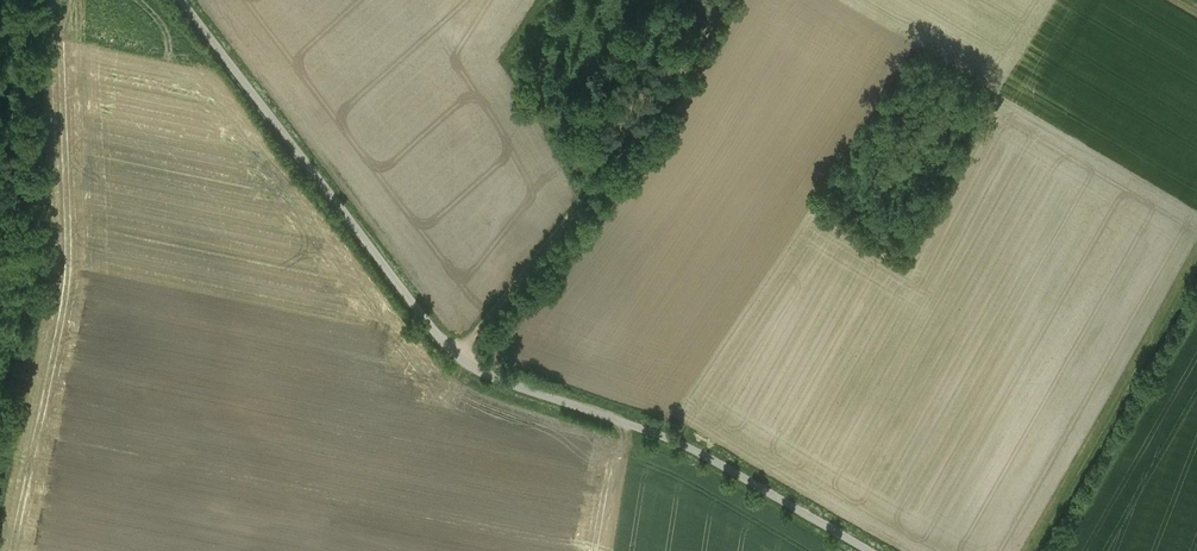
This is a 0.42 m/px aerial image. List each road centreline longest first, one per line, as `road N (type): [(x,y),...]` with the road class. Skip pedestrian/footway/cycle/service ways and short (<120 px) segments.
road 1 (unclassified): [(183,0),(459,356),(482,373),(688,450),(862,550)]
road 2 (track): [(724,0),(677,82),(459,356)]

